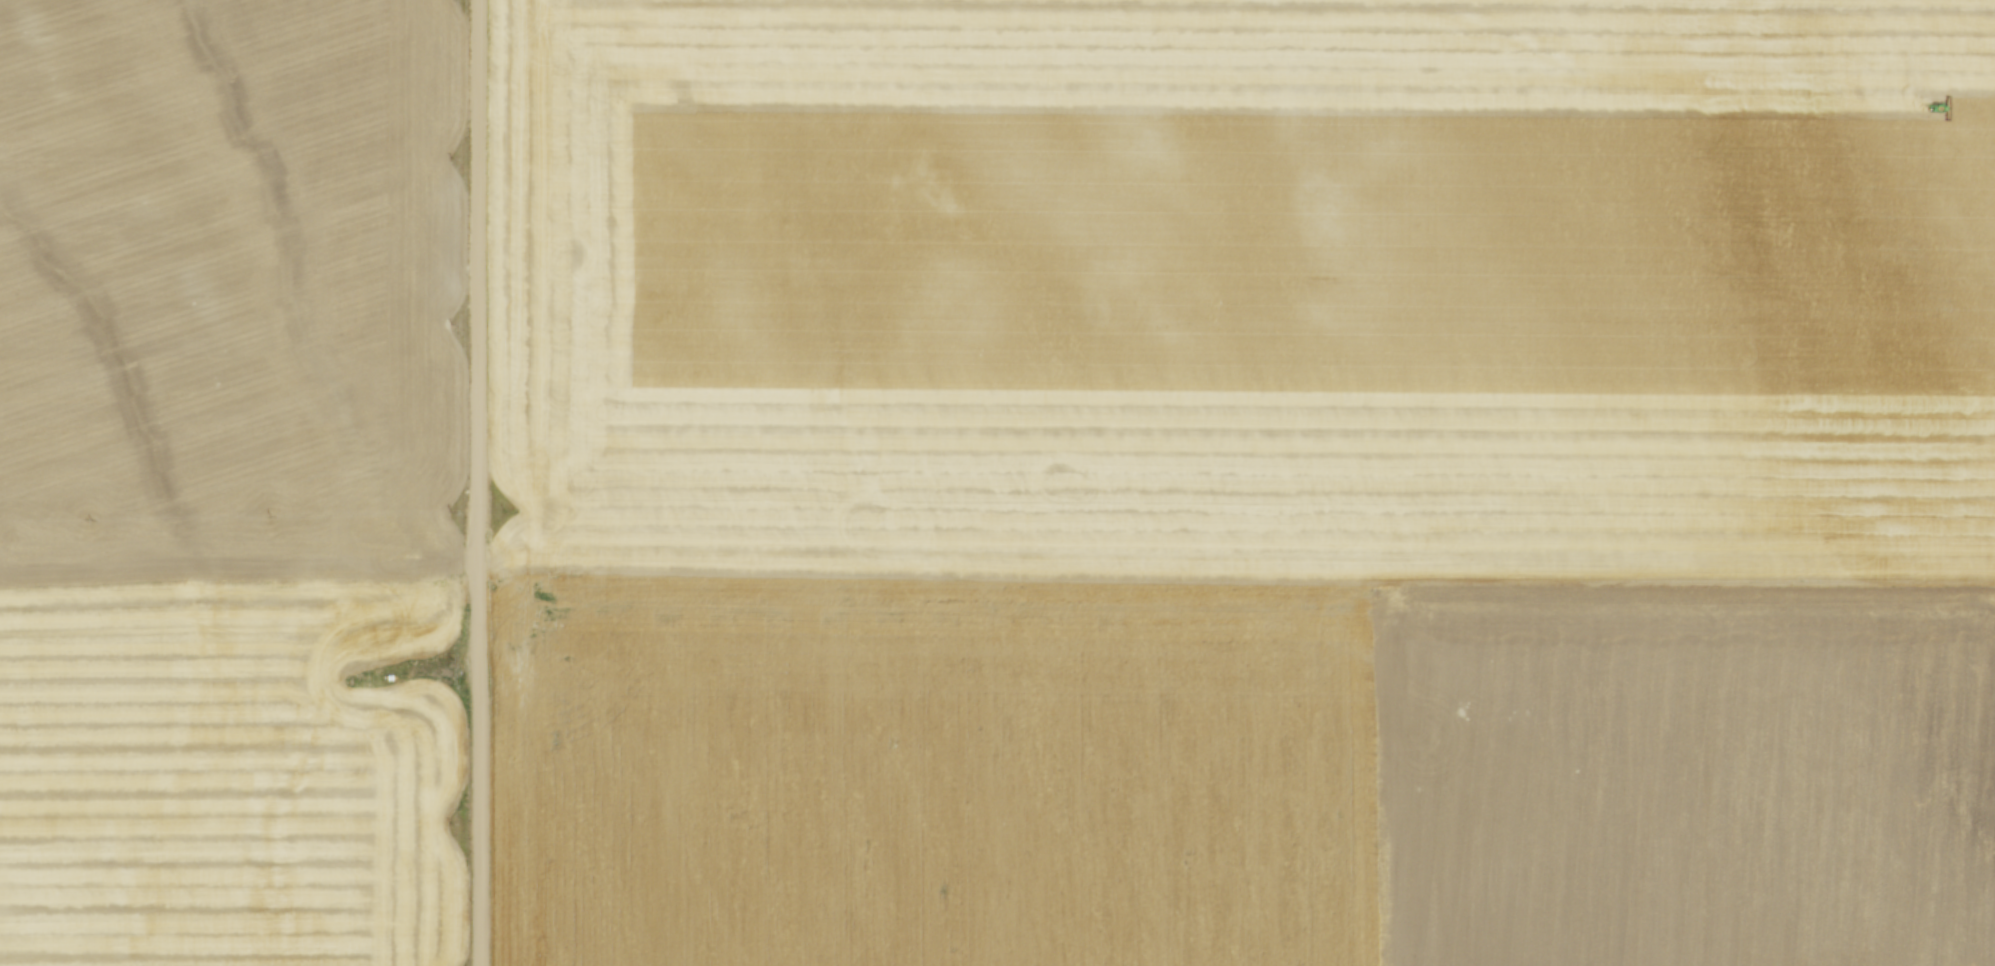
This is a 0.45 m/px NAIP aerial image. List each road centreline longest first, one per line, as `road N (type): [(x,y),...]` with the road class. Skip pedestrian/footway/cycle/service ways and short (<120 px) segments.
road 1 (residential): [(482,965),(480,0)]

